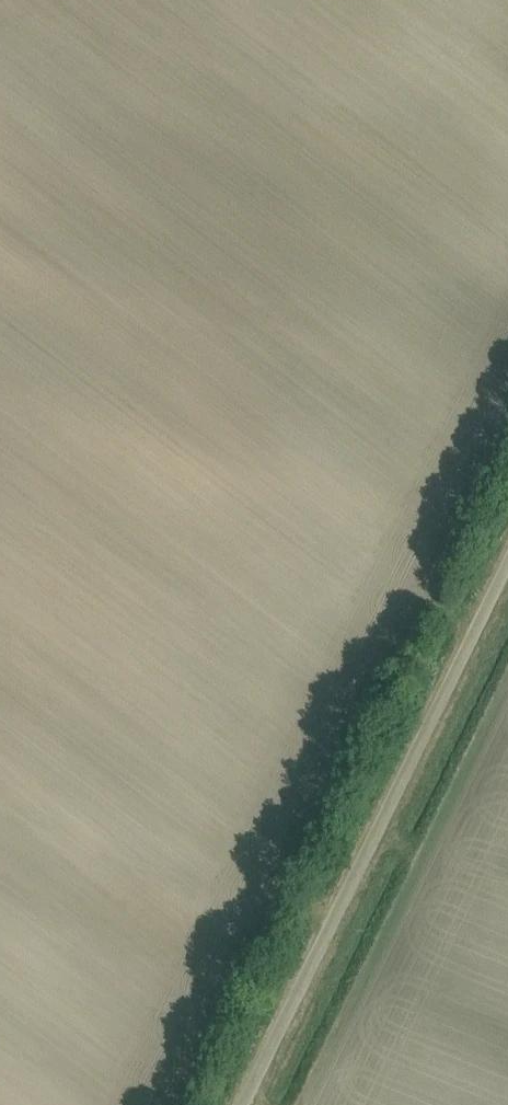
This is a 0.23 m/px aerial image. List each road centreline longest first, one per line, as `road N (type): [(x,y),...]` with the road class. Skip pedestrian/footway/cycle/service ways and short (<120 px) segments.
road 1 (unclassified): [(245,1104),(507,565)]

